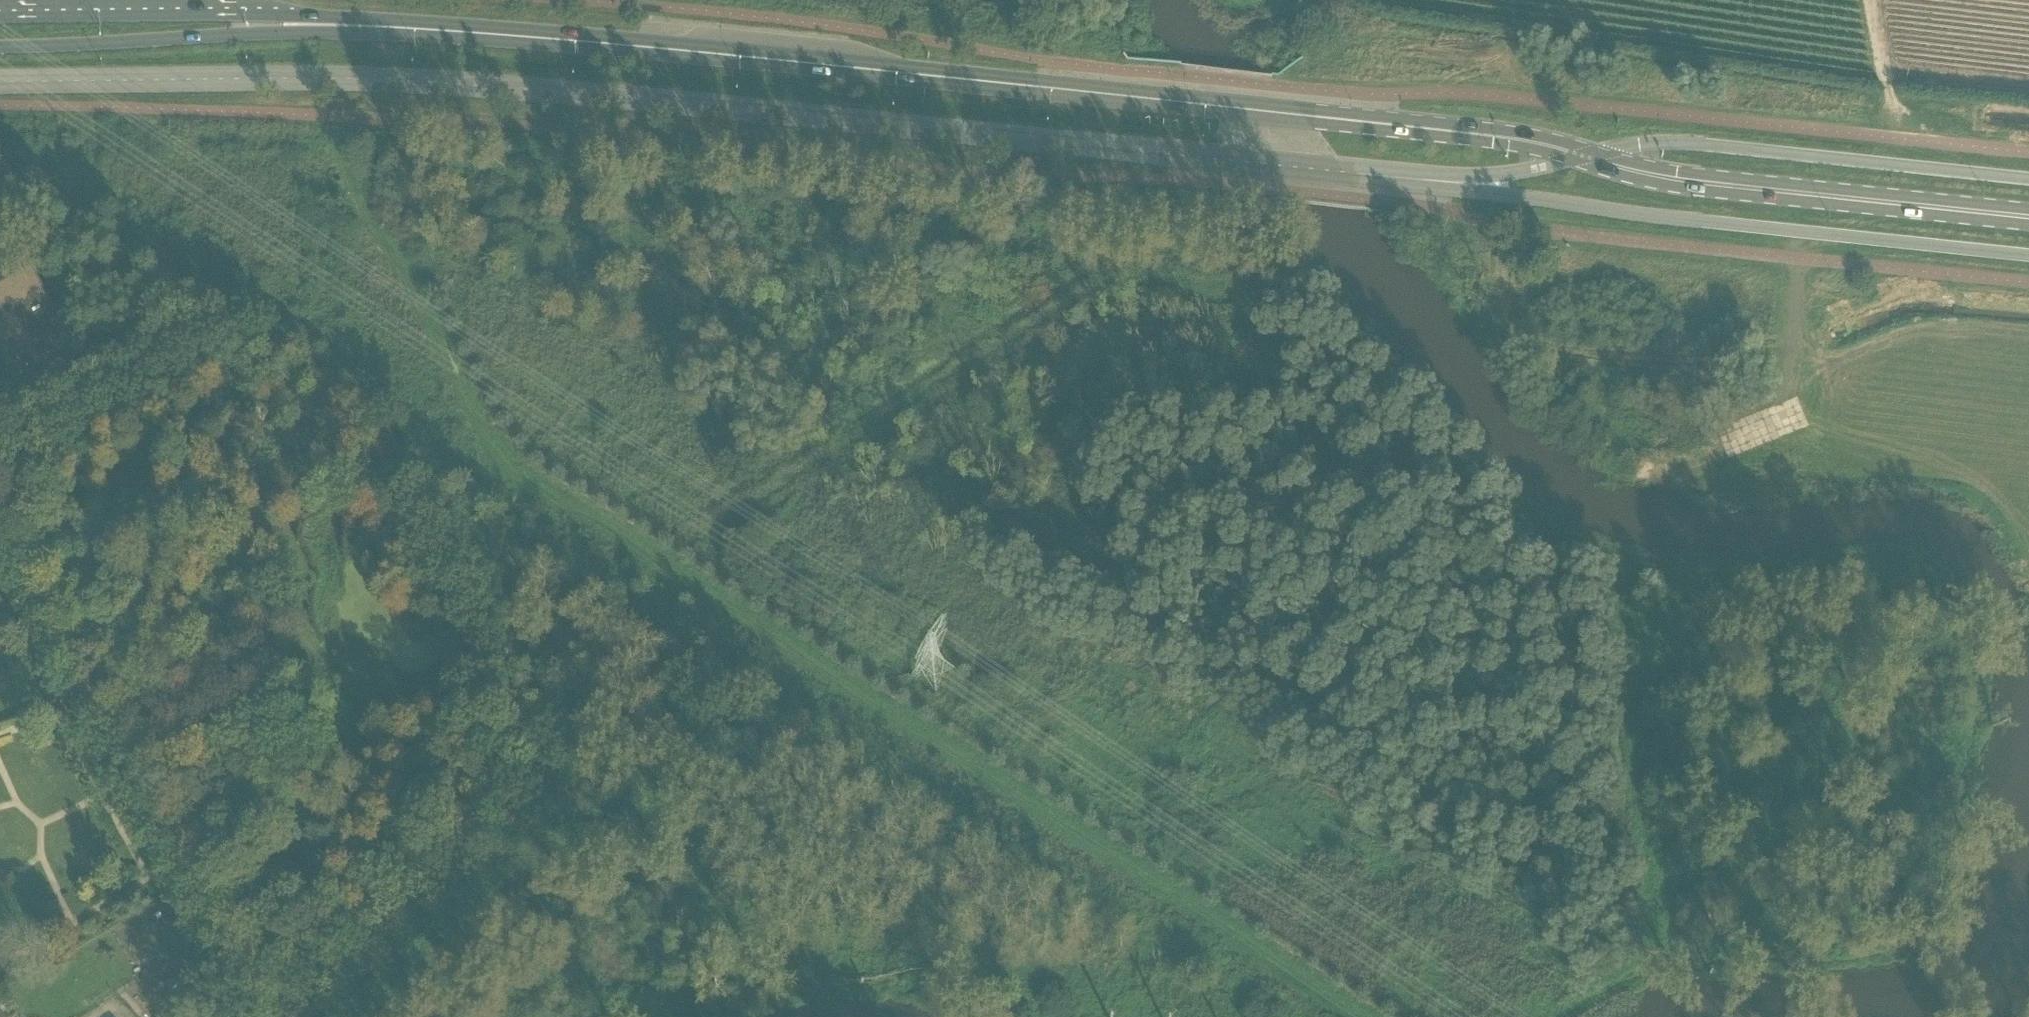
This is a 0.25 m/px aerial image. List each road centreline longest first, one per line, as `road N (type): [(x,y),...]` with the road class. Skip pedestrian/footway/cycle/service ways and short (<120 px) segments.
road 1 (secondary): [(1304,117),(633,46),(338,26)]
road 2 (secondary): [(1304,117),(1527,141),(1676,181),(2028,217)]
road 3 (secondary): [(338,26),(274,15),(0,17)]
road 4 (secondary): [(0,48),(338,26)]
road 5 (track): [(0,452),(234,336)]
road 6 (track): [(1906,167),(1872,0)]

